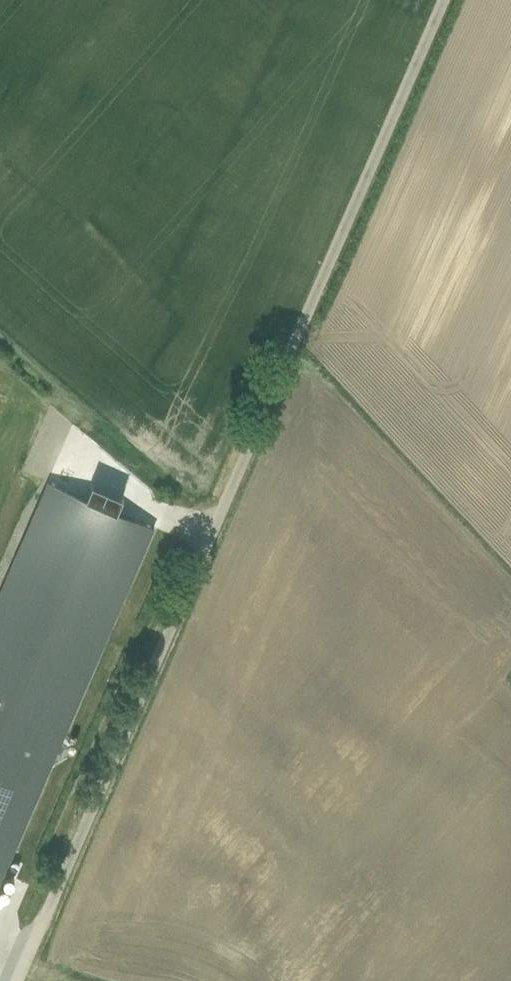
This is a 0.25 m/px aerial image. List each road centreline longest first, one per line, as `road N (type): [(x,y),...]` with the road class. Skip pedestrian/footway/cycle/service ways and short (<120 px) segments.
road 1 (unclassified): [(443,0),(14,980)]

